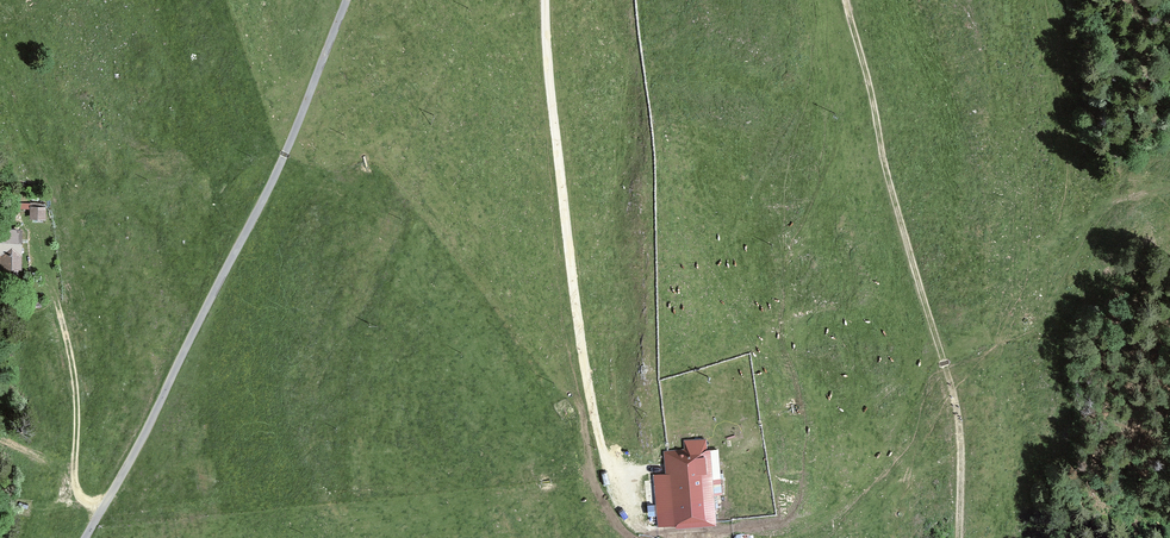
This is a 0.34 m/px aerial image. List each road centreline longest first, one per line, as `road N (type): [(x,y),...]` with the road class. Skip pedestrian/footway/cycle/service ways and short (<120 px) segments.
road 1 (unclassified): [(346,0),(267,192),(85,537)]
road 2 (track): [(848,0),(891,192),(957,408),(958,537)]
road 3 (track): [(548,0),(577,317),(599,435),(651,530)]
road 4 (track): [(105,505),(81,500),(76,490),(74,389),(58,302)]

